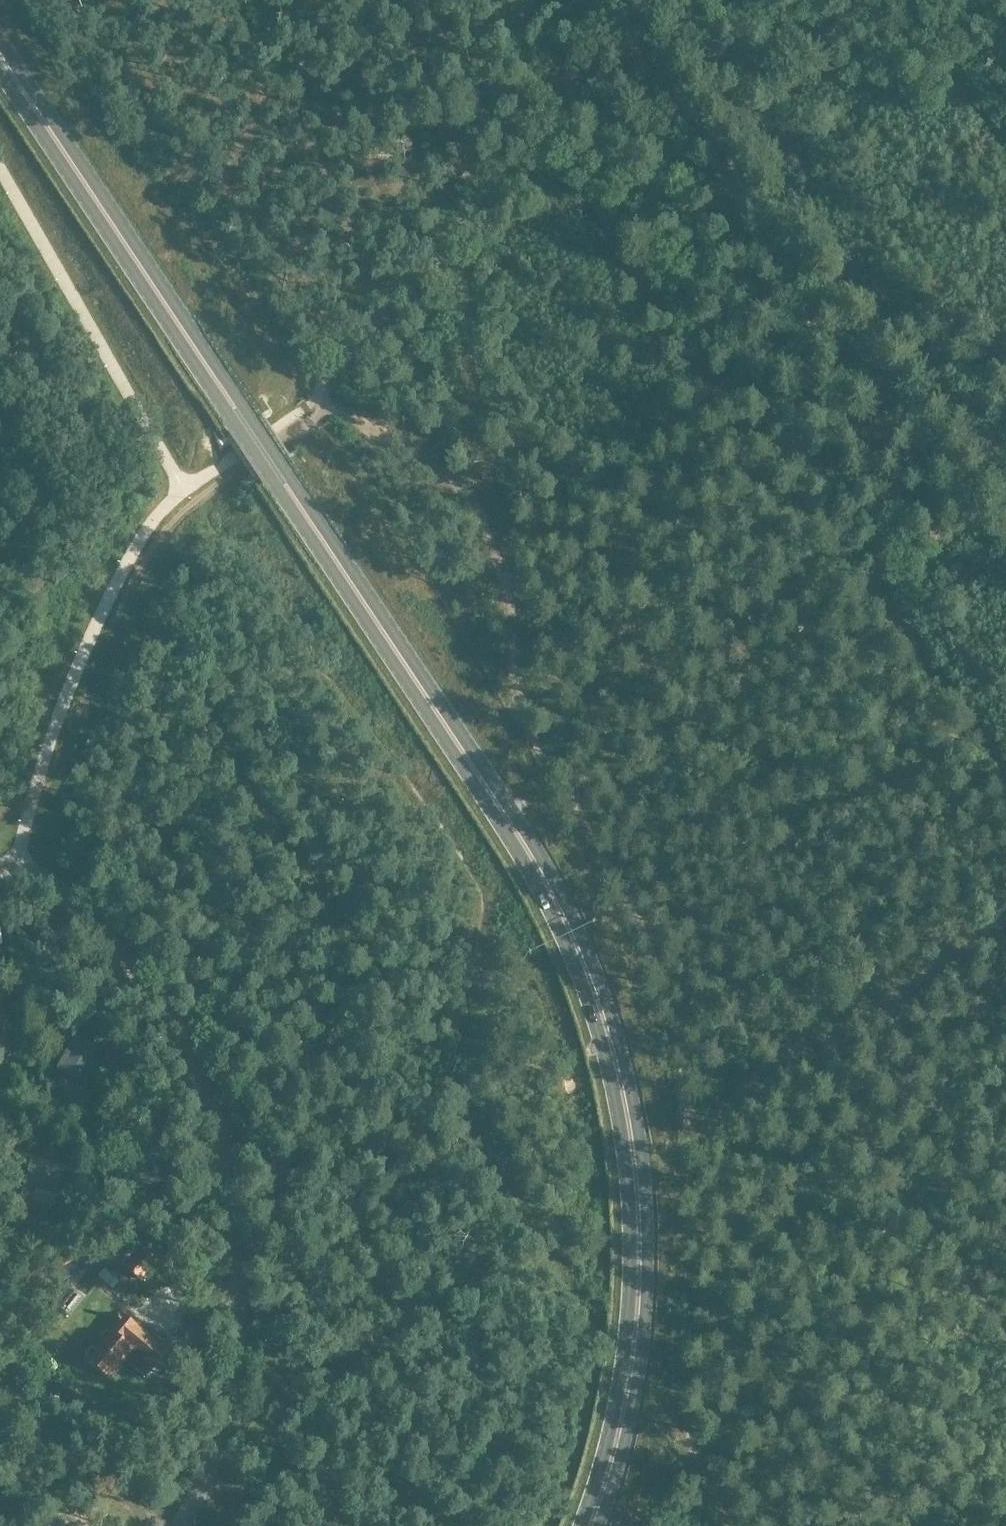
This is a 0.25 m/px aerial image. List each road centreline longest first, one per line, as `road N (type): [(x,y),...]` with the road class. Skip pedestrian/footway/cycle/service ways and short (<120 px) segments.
road 1 (primary): [(590,1525),(628,1384),(638,1222),(626,1108),(585,965),(523,843),(0,56)]
road 2 (track): [(1005,767),(532,134)]
road 3 (residential): [(181,1525),(220,1426),(236,1336),(235,1229),(219,1131),(158,1006),(78,907),(42,879),(0,871)]
road 4 (track): [(32,803),(48,789),(119,611),(158,542),(197,501),(314,422),(324,410),(322,390)]
road 5 (track): [(532,134),(322,390)]
road 6 (track): [(804,1058),(1005,921)]
road 7 (track): [(423,0),(493,127),(532,134)]
road 8 (track): [(532,134),(648,0)]
road 9 (track): [(185,491),(303,412),(322,390)]
road 10 (track): [(683,1143),(804,1058)]

